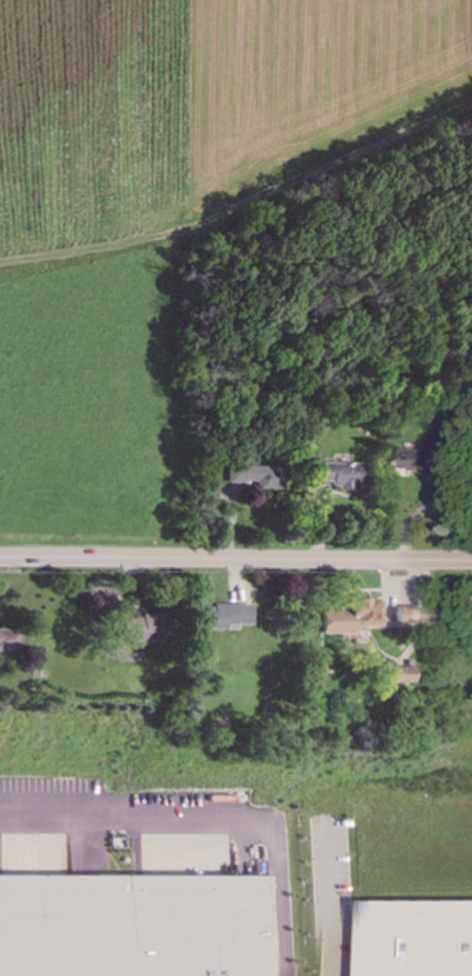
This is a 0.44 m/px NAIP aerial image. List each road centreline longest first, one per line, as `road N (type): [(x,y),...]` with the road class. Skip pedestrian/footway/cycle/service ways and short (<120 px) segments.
road 1 (secondary): [(471,563),(0,559)]

